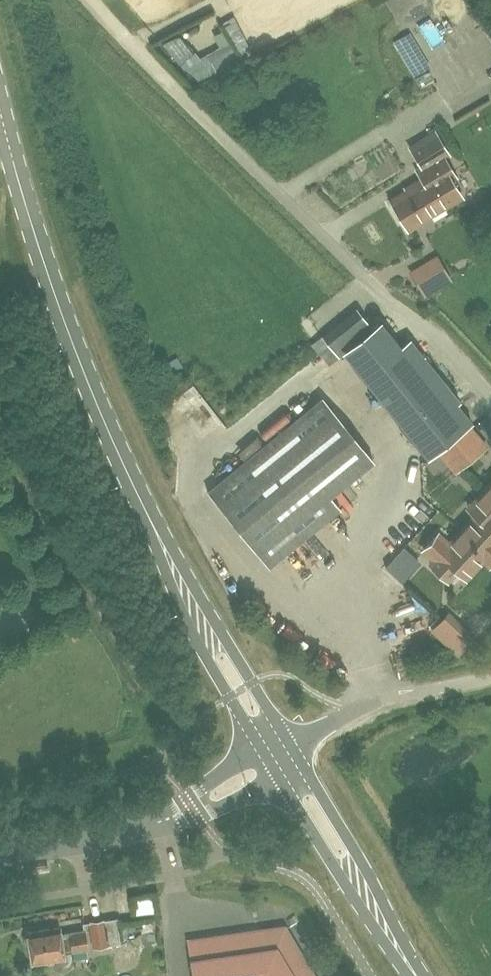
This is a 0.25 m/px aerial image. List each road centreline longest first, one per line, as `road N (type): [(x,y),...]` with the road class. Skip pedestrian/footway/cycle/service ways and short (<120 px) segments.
road 1 (unclassified): [(490,402),(98,10)]
road 2 (secondary): [(150,518),(49,276),(0,102)]
road 3 (tertiary): [(270,761),(157,827),(0,857)]
road 4 (secondary): [(150,518),(198,645),(270,761)]
road 5 (secondary): [(291,746),(150,518)]
road 6 (secondary): [(415,974),(373,882),(291,746)]
road 7 (secondary): [(270,761),(378,934),(415,974)]
road 8 (unclassified): [(291,746),(395,696),(490,678)]

